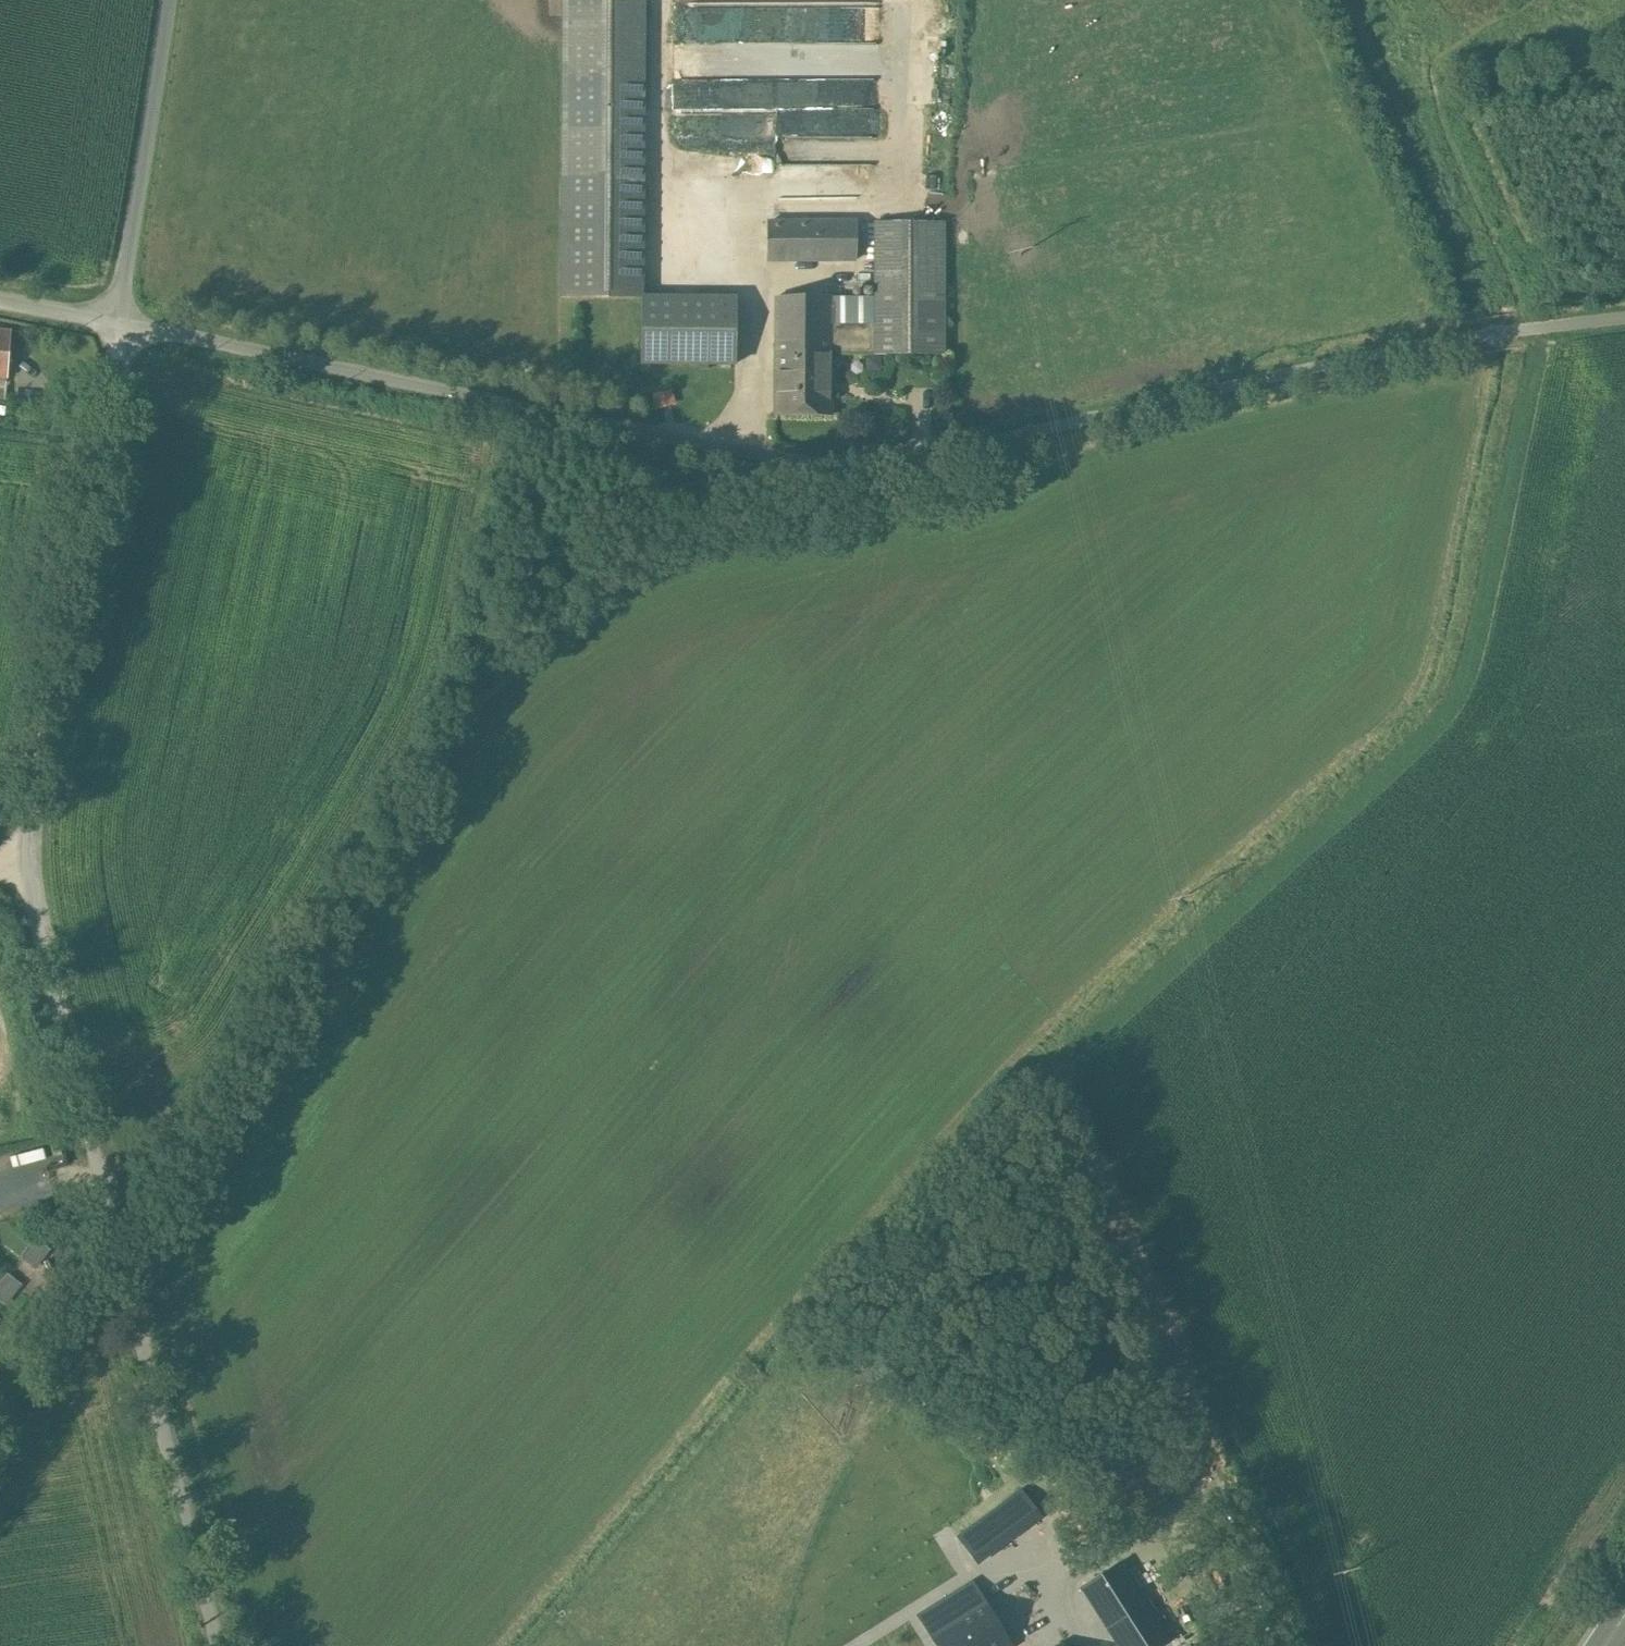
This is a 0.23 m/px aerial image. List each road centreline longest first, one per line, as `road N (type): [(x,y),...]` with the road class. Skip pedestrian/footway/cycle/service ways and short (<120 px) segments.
road 1 (residential): [(1624,318),(1470,336),(1181,396),(857,479),(118,323)]
road 2 (unclassified): [(216,1645),(21,849),(118,323)]
road 3 (unclassified): [(118,323),(168,0)]
road 4 (unclassified): [(118,323),(0,298)]

